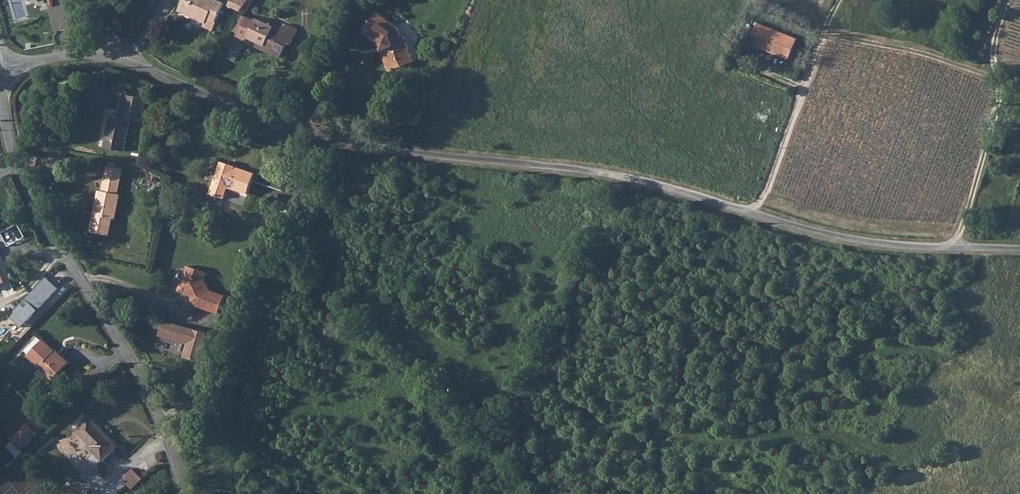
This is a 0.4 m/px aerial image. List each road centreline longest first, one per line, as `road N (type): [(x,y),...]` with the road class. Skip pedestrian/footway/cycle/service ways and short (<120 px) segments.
road 1 (unclassified): [(0,69),(103,56),(329,140),(633,179),(837,239),(1019,251)]
road 2 (unclassified): [(0,77),(32,200),(121,342),(181,493)]
road 3 (track): [(956,249),(995,119),(992,57),(1007,0)]
road 4 (track): [(754,216),(842,0)]
road 5 (track): [(995,74),(822,37)]

